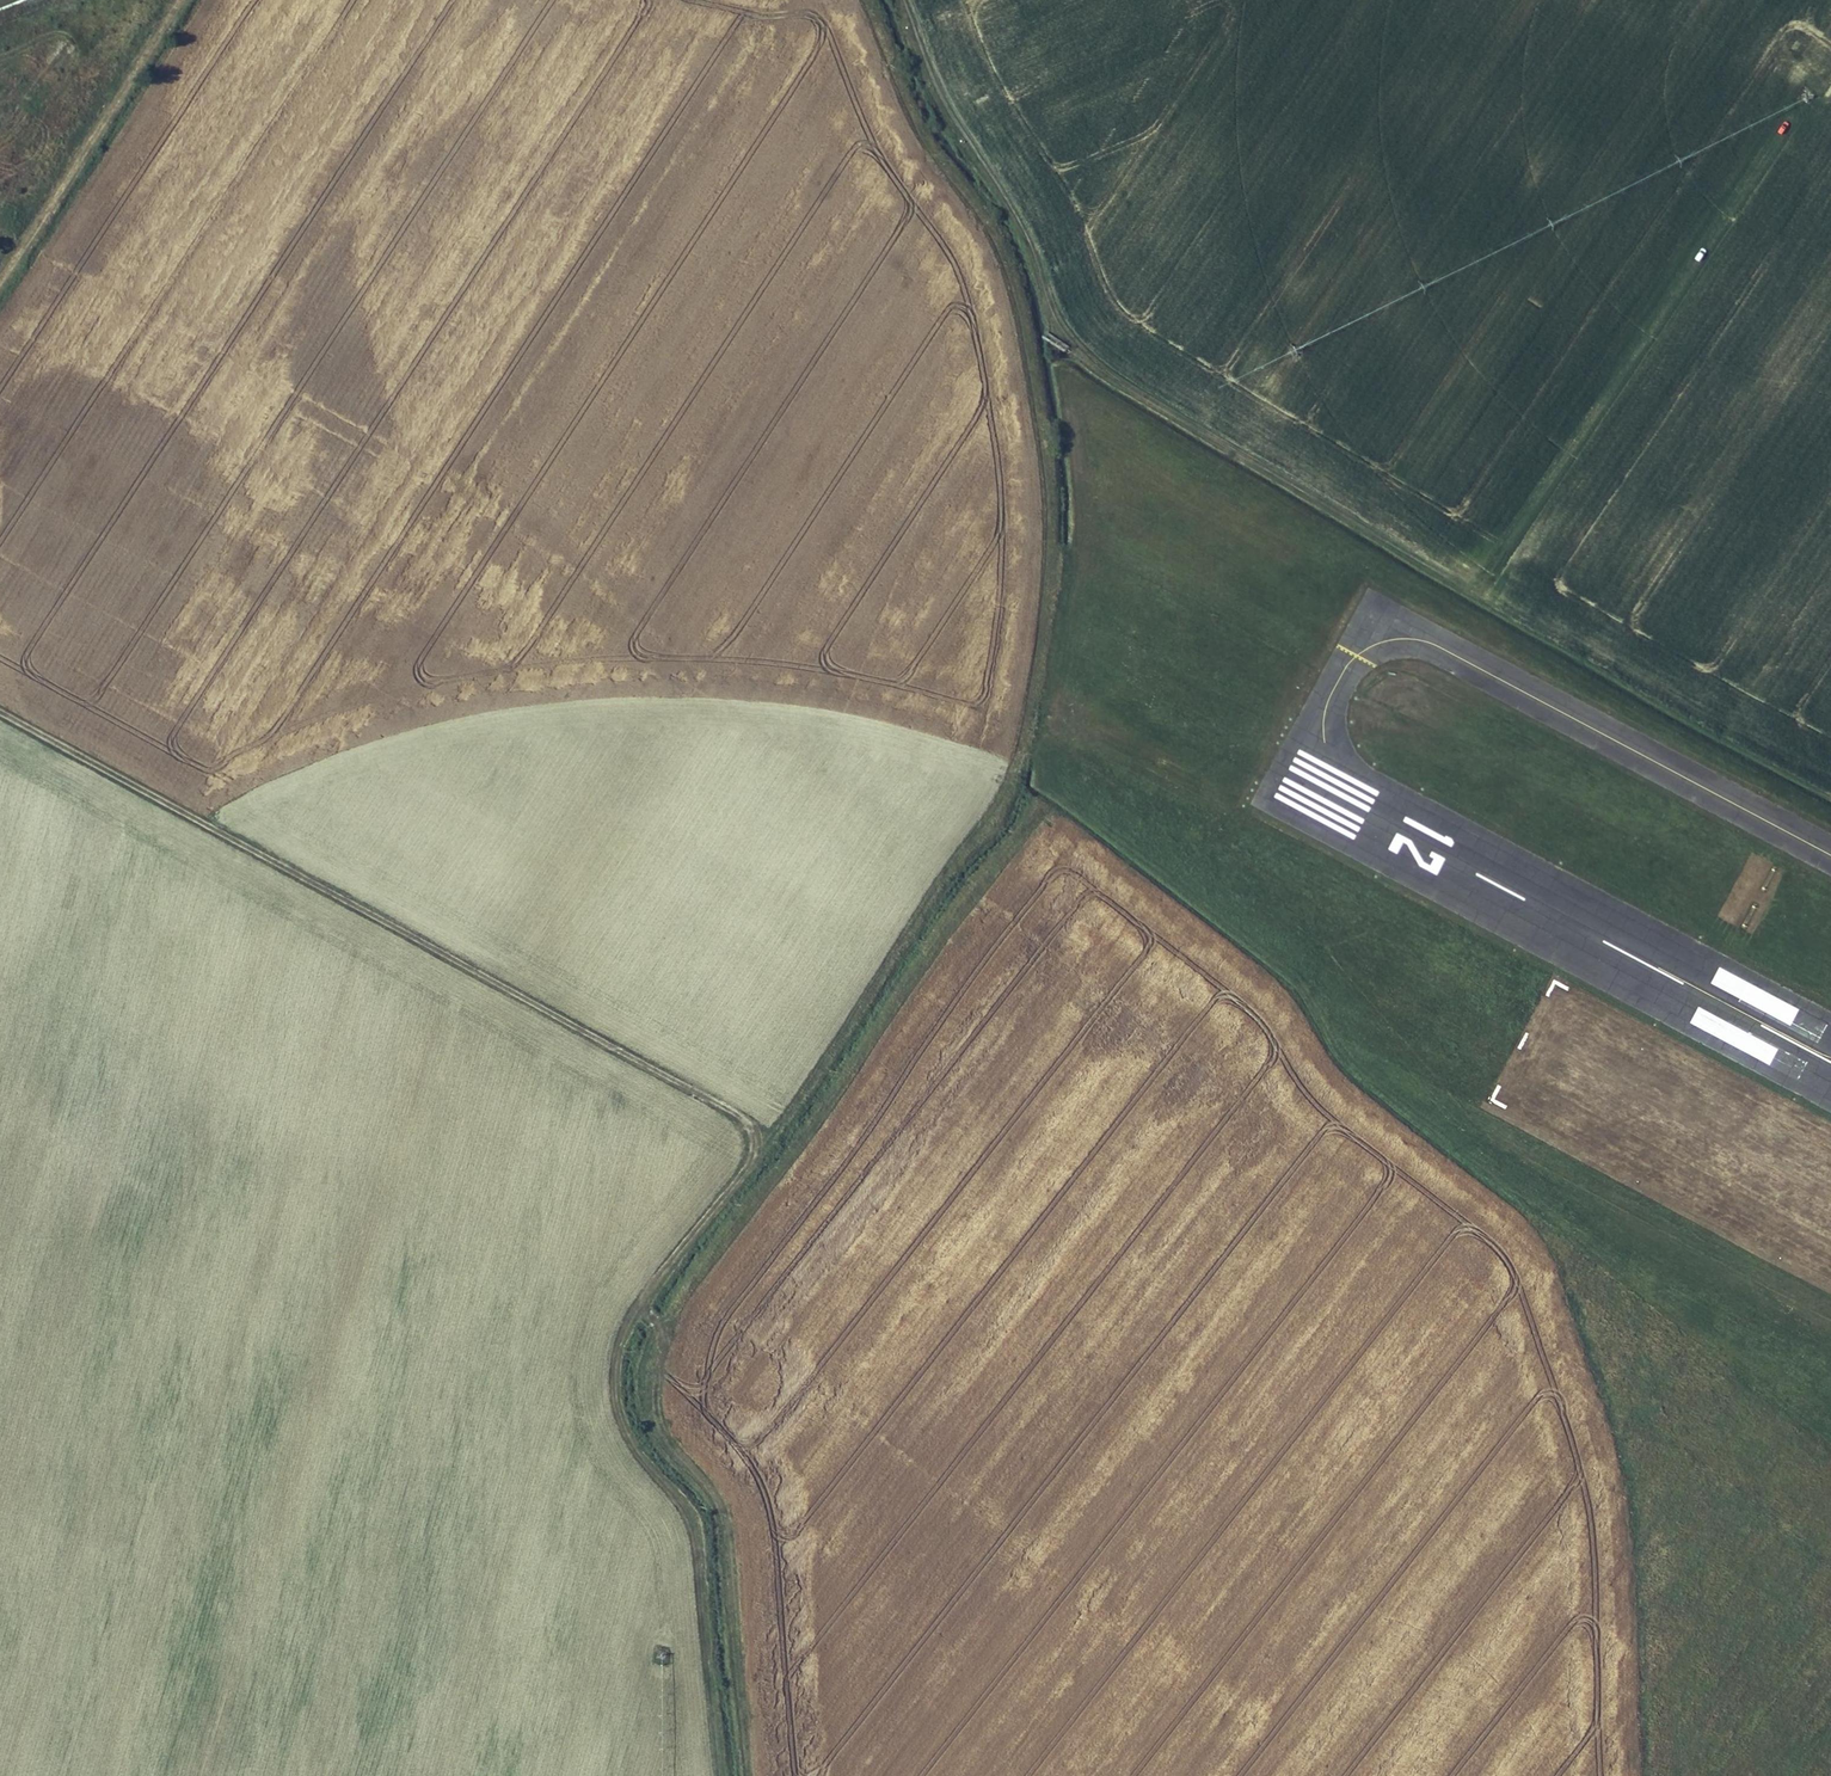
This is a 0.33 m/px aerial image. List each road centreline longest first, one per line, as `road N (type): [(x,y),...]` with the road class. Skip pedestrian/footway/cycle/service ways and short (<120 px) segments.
road 1 (track): [(0,706),(752,1114),(759,1142),(651,1275),(615,1337),(612,1373),(629,1443),(691,1525),(721,1775)]
road 2 (track): [(910,0),(947,100),(1021,203),(1100,360),(1473,583)]
road 3 (track): [(0,277),(177,0)]

